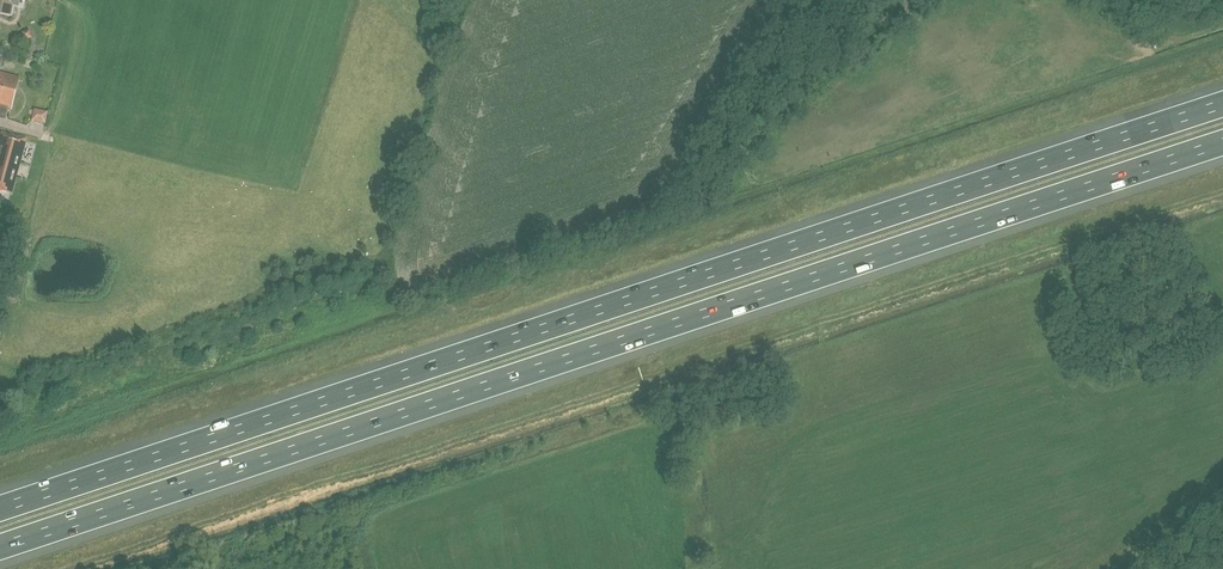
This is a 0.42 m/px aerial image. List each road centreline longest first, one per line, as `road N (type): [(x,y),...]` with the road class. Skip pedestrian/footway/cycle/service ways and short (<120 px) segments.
road 1 (motorway): [(0,548),(1222,142)]
road 2 (motorway): [(1222,105),(0,509)]
road 3 (track): [(1222,26),(1164,46),(1101,0)]

